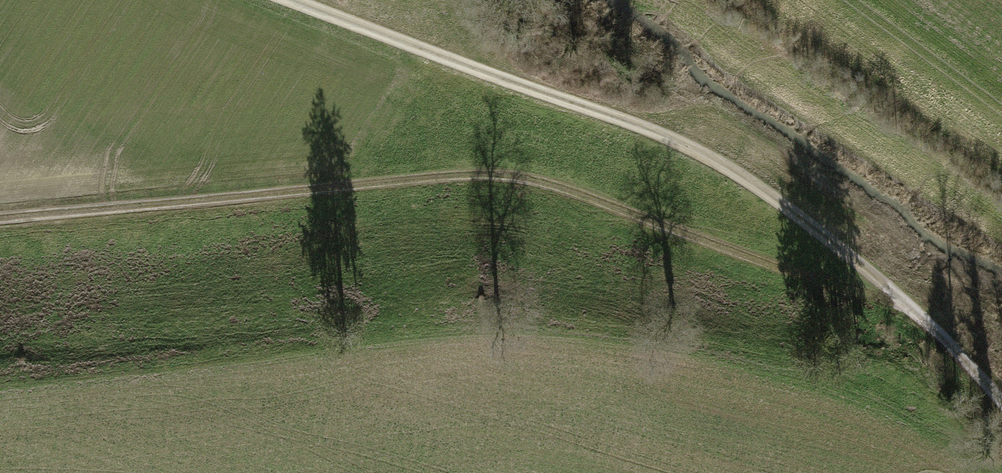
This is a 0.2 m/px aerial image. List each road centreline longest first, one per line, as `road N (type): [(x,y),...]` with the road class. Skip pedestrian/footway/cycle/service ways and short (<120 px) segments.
road 1 (track): [(0,220),(468,175),(539,183),(847,293),(905,302)]
road 2 (track): [(1001,405),(905,302),(716,161),(285,0)]

